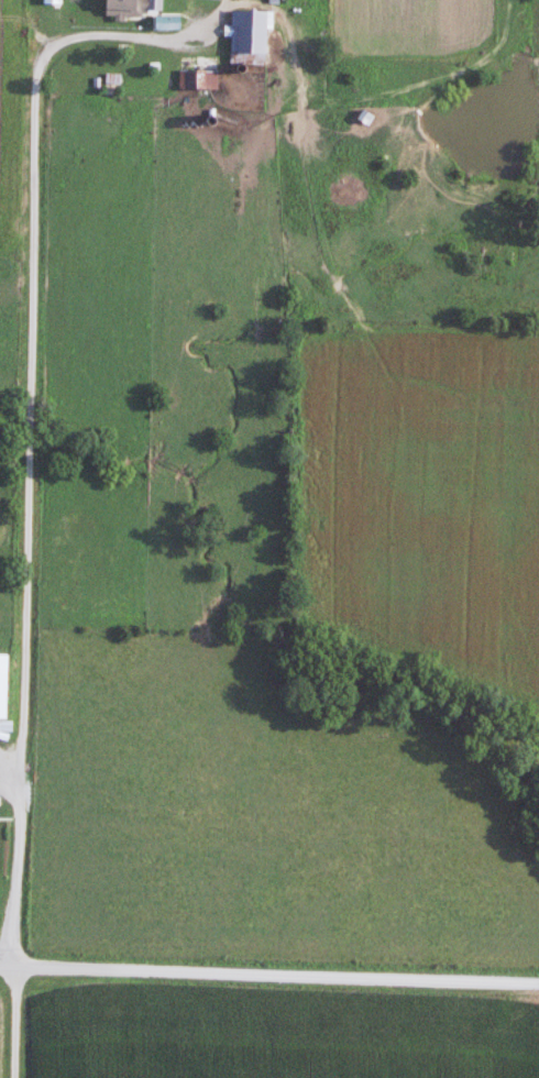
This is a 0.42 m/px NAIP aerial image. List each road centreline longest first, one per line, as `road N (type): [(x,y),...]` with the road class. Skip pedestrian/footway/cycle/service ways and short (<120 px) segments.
road 1 (residential): [(16,1077),(40,0)]
road 2 (residential): [(538,985),(0,966)]

